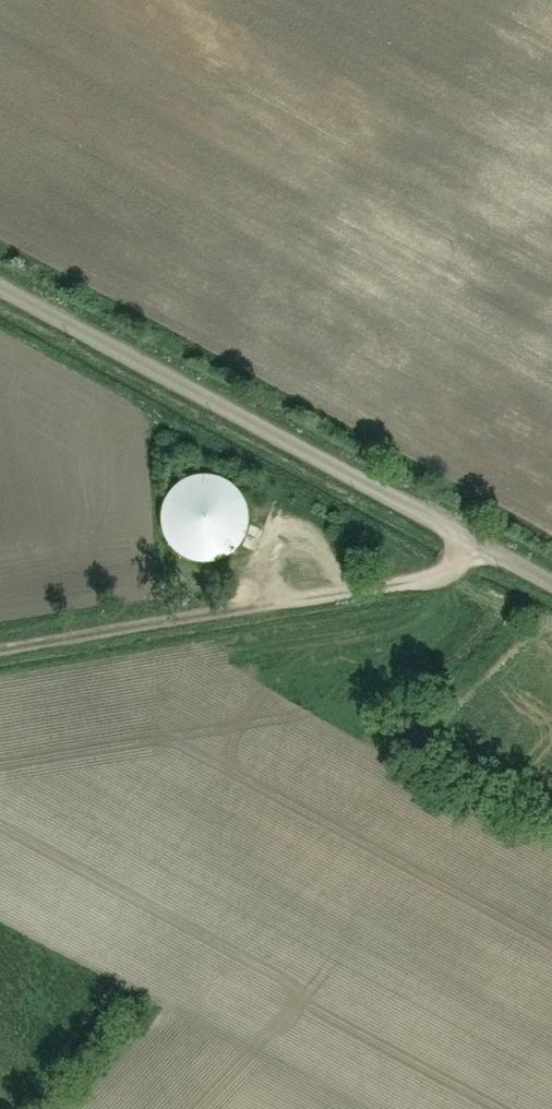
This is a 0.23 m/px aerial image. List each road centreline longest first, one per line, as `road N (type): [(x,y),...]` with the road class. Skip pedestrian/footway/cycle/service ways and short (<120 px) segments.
road 1 (residential): [(551,568),(0,269)]

